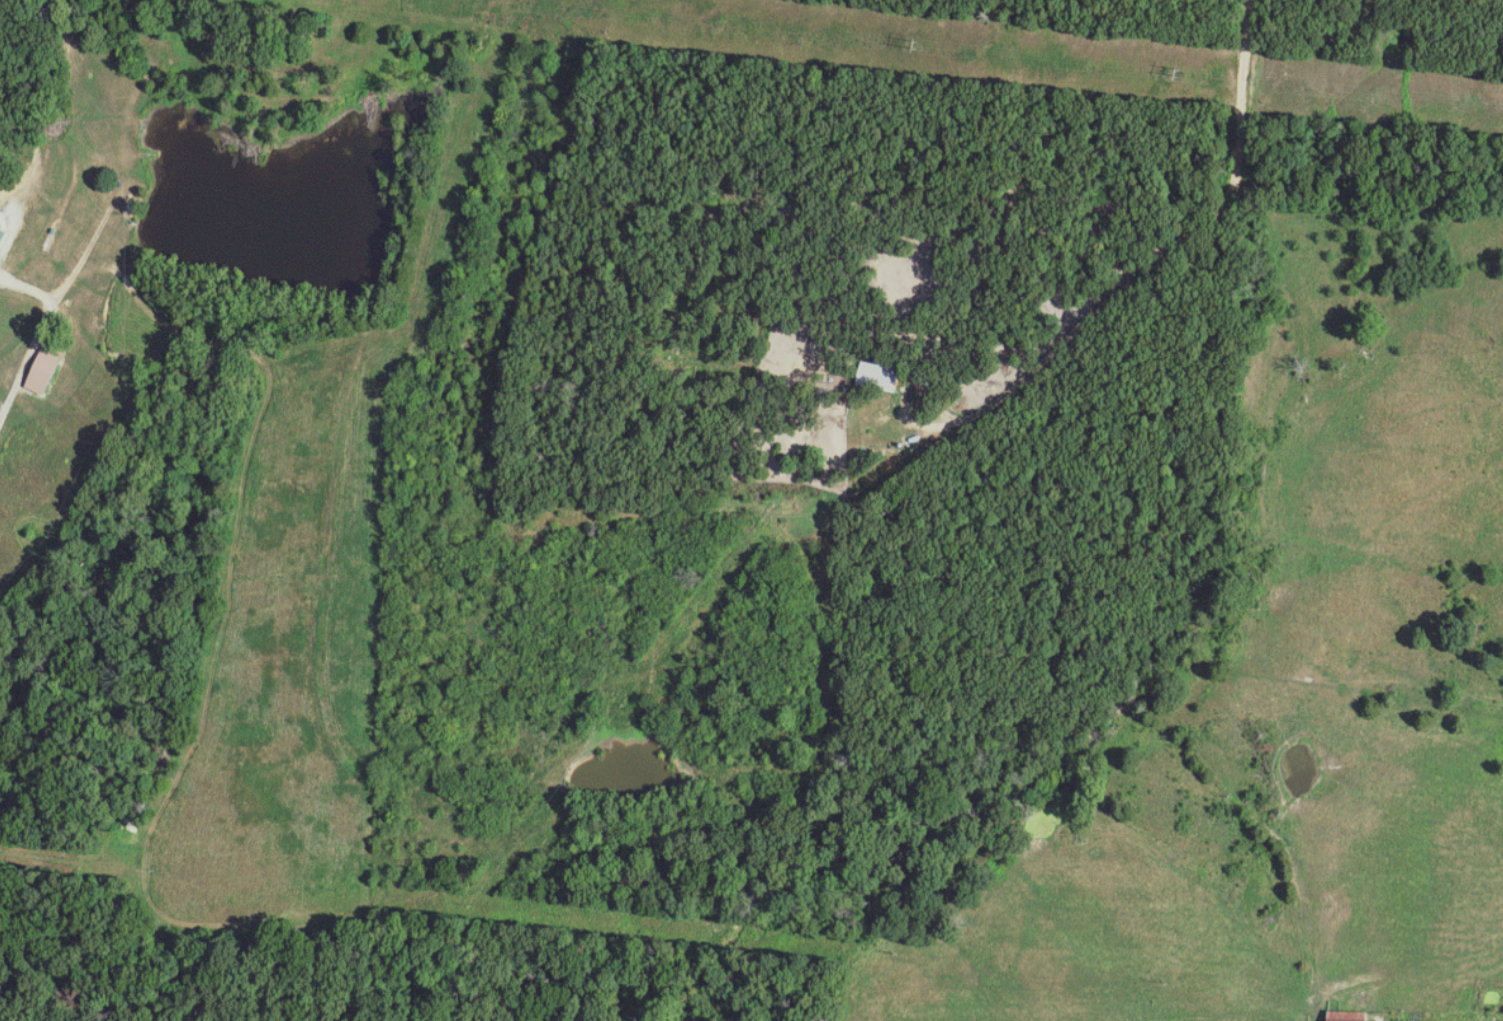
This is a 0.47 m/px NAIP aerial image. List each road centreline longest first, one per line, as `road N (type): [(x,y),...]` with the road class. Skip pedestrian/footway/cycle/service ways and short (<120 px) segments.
road 1 (residential): [(1249,0),(1241,155),(1223,195),(959,418)]
road 2 (residential): [(111,205),(0,408)]

